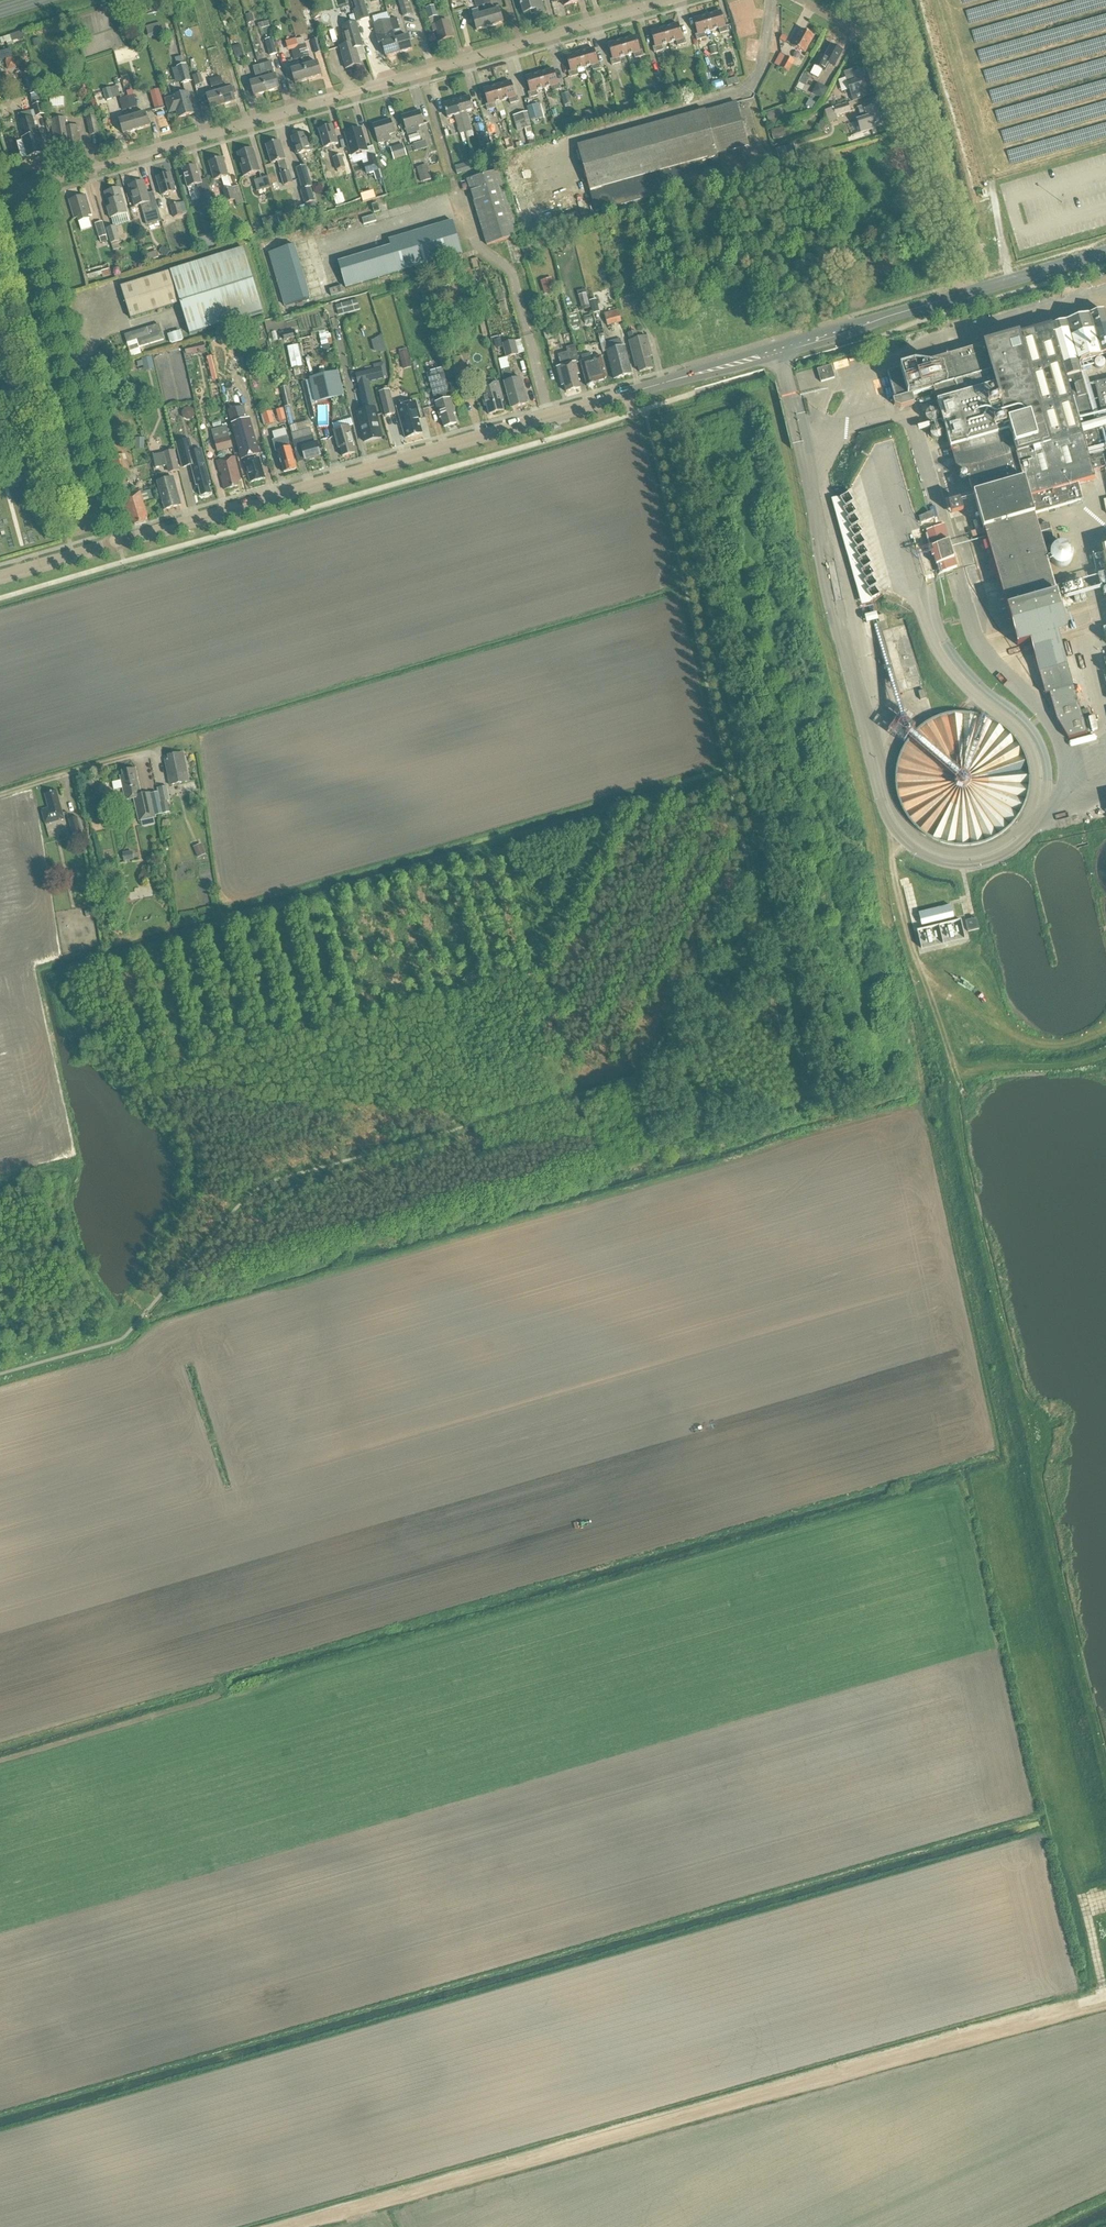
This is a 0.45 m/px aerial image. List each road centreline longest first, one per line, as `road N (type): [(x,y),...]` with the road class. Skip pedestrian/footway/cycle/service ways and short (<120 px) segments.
road 1 (tertiary): [(117,543),(962,295)]
road 2 (track): [(292,2226),(1105,1998)]
road 3 (residential): [(25,190),(672,0)]
road 4 (residential): [(117,543),(25,190)]
road 5 (unclassified): [(962,295),(881,34)]
road 6 (track): [(0,796),(169,744)]
road 7 (tertiary): [(962,295),(1105,253)]
road 8 (tertiary): [(0,578),(117,543)]

